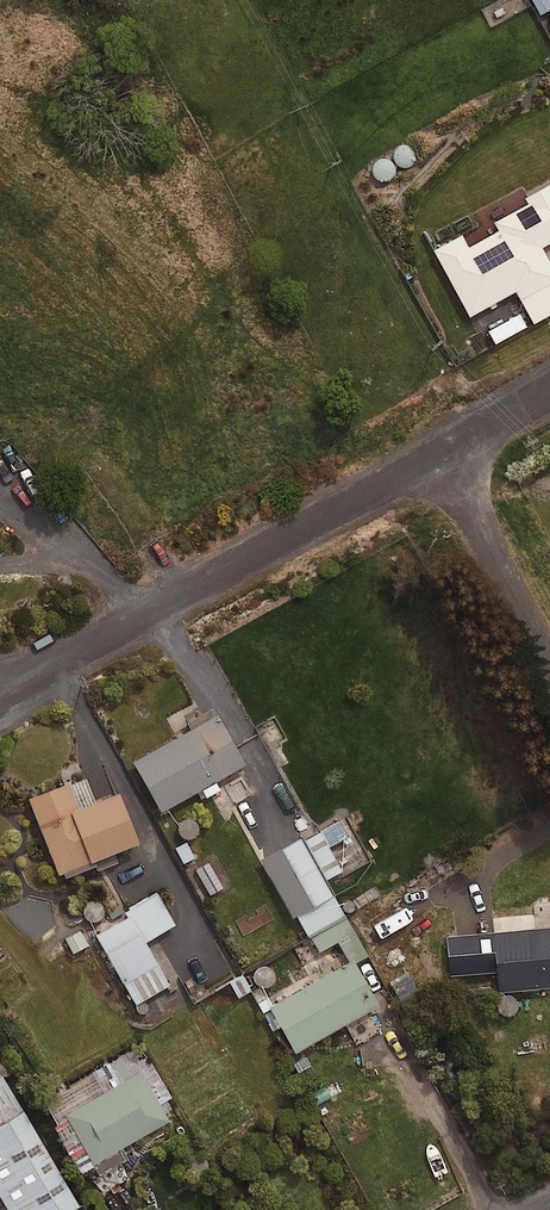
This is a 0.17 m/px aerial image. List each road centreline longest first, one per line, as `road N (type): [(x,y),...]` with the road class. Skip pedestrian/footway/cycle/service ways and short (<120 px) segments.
road 1 (residential): [(441,454),(0,690)]
road 2 (residential): [(441,454),(549,651)]
road 3 (residential): [(549,394),(441,454)]

